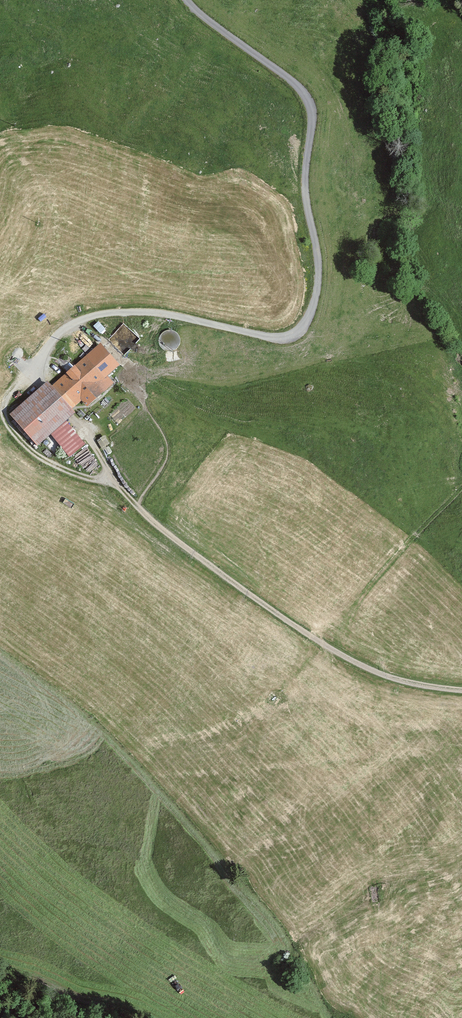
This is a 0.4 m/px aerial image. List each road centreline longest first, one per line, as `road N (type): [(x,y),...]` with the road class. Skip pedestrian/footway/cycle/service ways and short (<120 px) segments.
road 1 (residential): [(187,0),(301,93),(310,112),(305,163),(317,254),(315,311),(286,339),(154,317),(78,322),(59,332),(37,370)]
road 2 (track): [(461,691),(377,675),(335,653),(161,529),(123,490),(31,455),(5,424),(2,407),(37,370)]
road 3 (track): [(0,958),(180,1017)]

